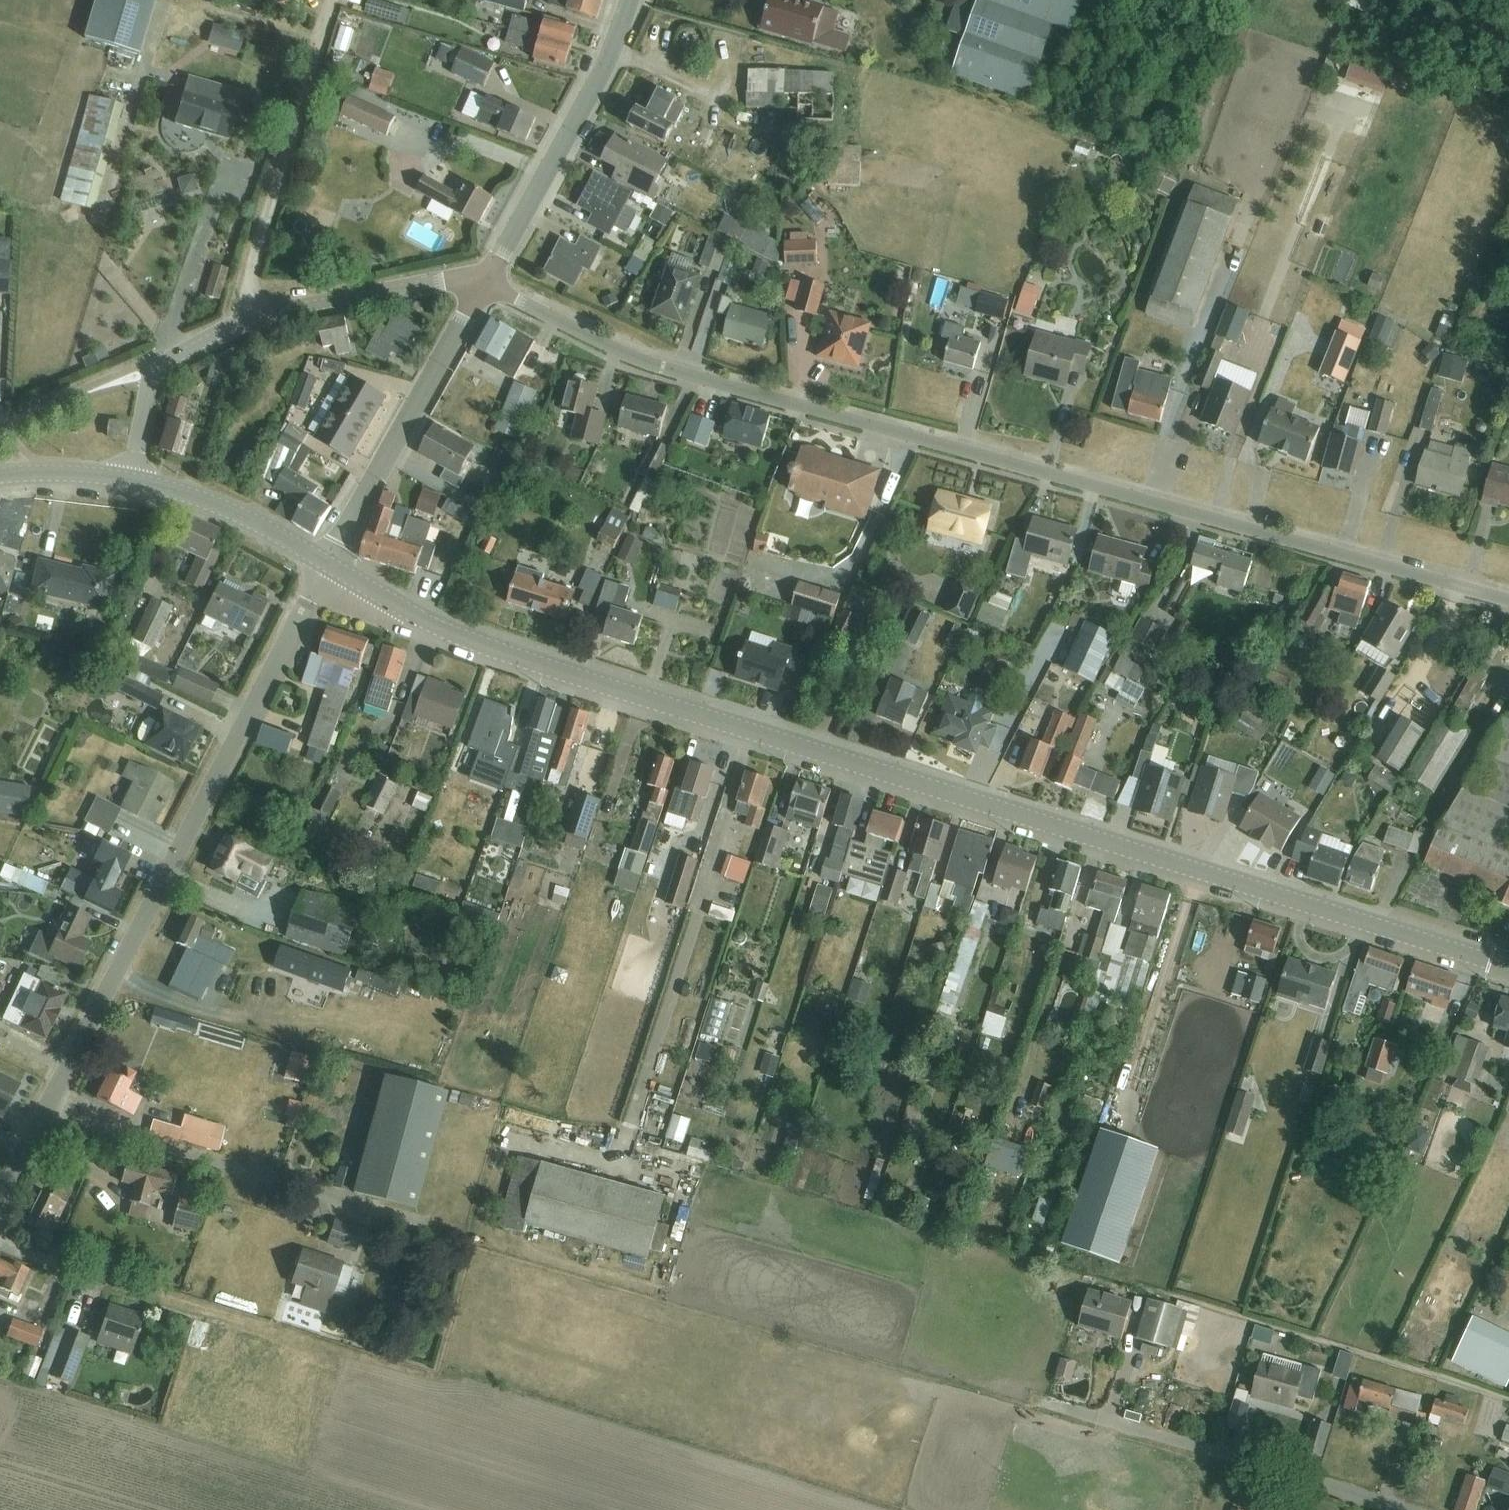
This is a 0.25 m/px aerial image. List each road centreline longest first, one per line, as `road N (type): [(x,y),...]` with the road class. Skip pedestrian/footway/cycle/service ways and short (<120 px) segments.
road 1 (tertiary): [(1508,970),(467,640),(324,562)]
road 2 (residential): [(1508,594),(625,348),(481,283)]
road 3 (residential): [(55,1109),(324,562)]
road 4 (unclassified): [(481,283),(264,315),(152,367),(136,483)]
road 5 (residential): [(1411,1509),(1062,1407)]
road 6 (track): [(264,315),(252,284),(333,0)]
road 7 (unclassified): [(481,283),(607,70),(628,0)]
road 8 (residential): [(324,562),(481,283)]
road 9 (unclassified): [(356,1202),(55,1109)]
road 10 (tertiary): [(324,562),(238,515),(136,483)]
road 11 (unclassified): [(0,1241),(156,1296)]
road 12 (tertiary): [(136,483),(0,477)]

